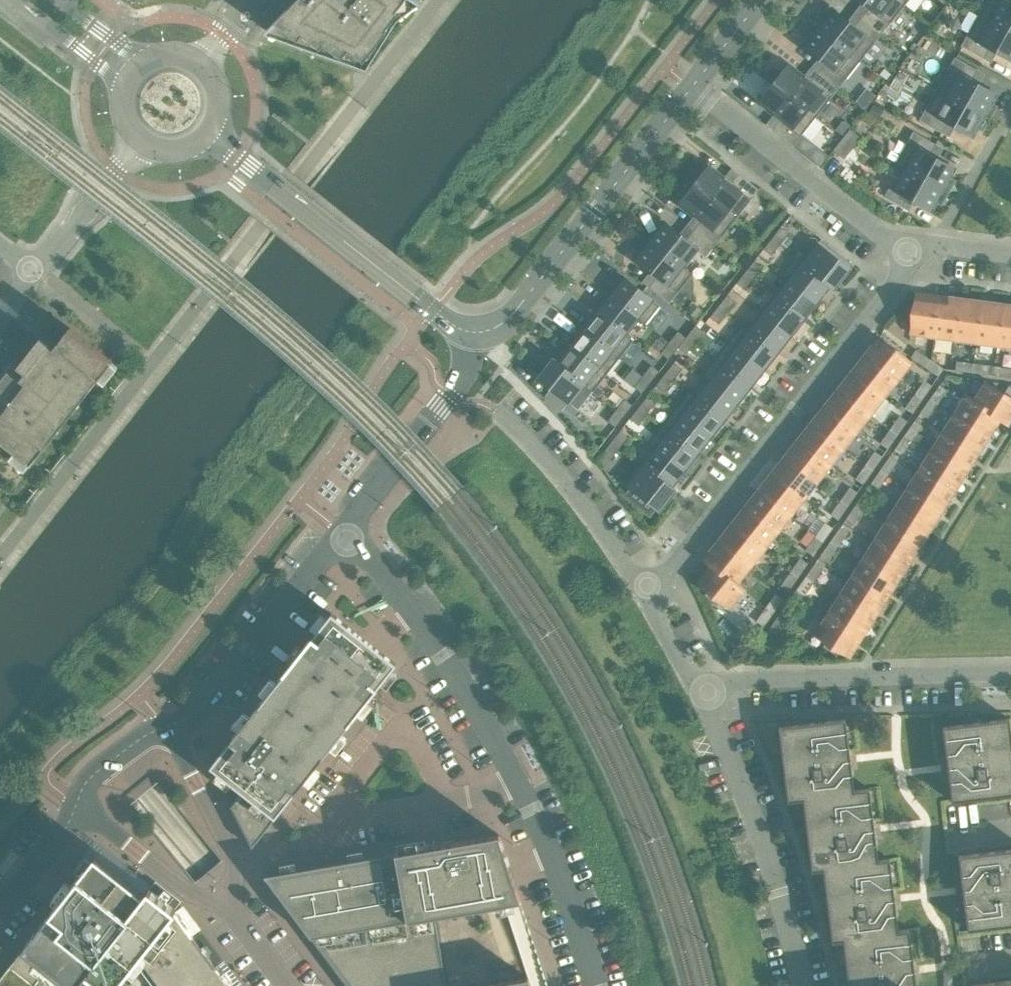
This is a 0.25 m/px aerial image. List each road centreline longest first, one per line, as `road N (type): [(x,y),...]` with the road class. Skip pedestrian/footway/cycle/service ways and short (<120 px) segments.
road 1 (residential): [(645,594),(900,278),(914,246)]
road 2 (tertiary): [(474,333),(432,311),(209,132)]
road 3 (tertiary): [(474,333),(508,323),(690,88)]
road 4 (residential): [(805,985),(742,784),(699,688)]
road 5 (residential): [(699,688),(1010,671)]
road 6 (residential): [(518,778),(431,631),(348,536)]
road 7 (residential): [(690,88),(886,240),(914,246)]
road 8 (residential): [(167,728),(213,697),(348,536)]
road 9 (residential): [(348,536),(358,505),(468,370),(474,333)]
road 10 (residential): [(645,594),(577,500),(495,411)]
road 11 (residential): [(594,985),(558,871),(518,778)]
road 12 (residential): [(445,800),(404,722),(321,825)]
road 13 (residential): [(82,789),(194,903),(226,897)]
road 14 (residential): [(226,897),(234,861),(167,728)]
road 15 (residential): [(34,273),(139,140)]
road 16 (residential): [(1010,105),(938,249)]
road 17 (residential): [(0,910),(75,813),(82,789)]
road 18 (tertiary): [(17,0),(125,84)]
road 19 (residential): [(321,825),(445,800)]

